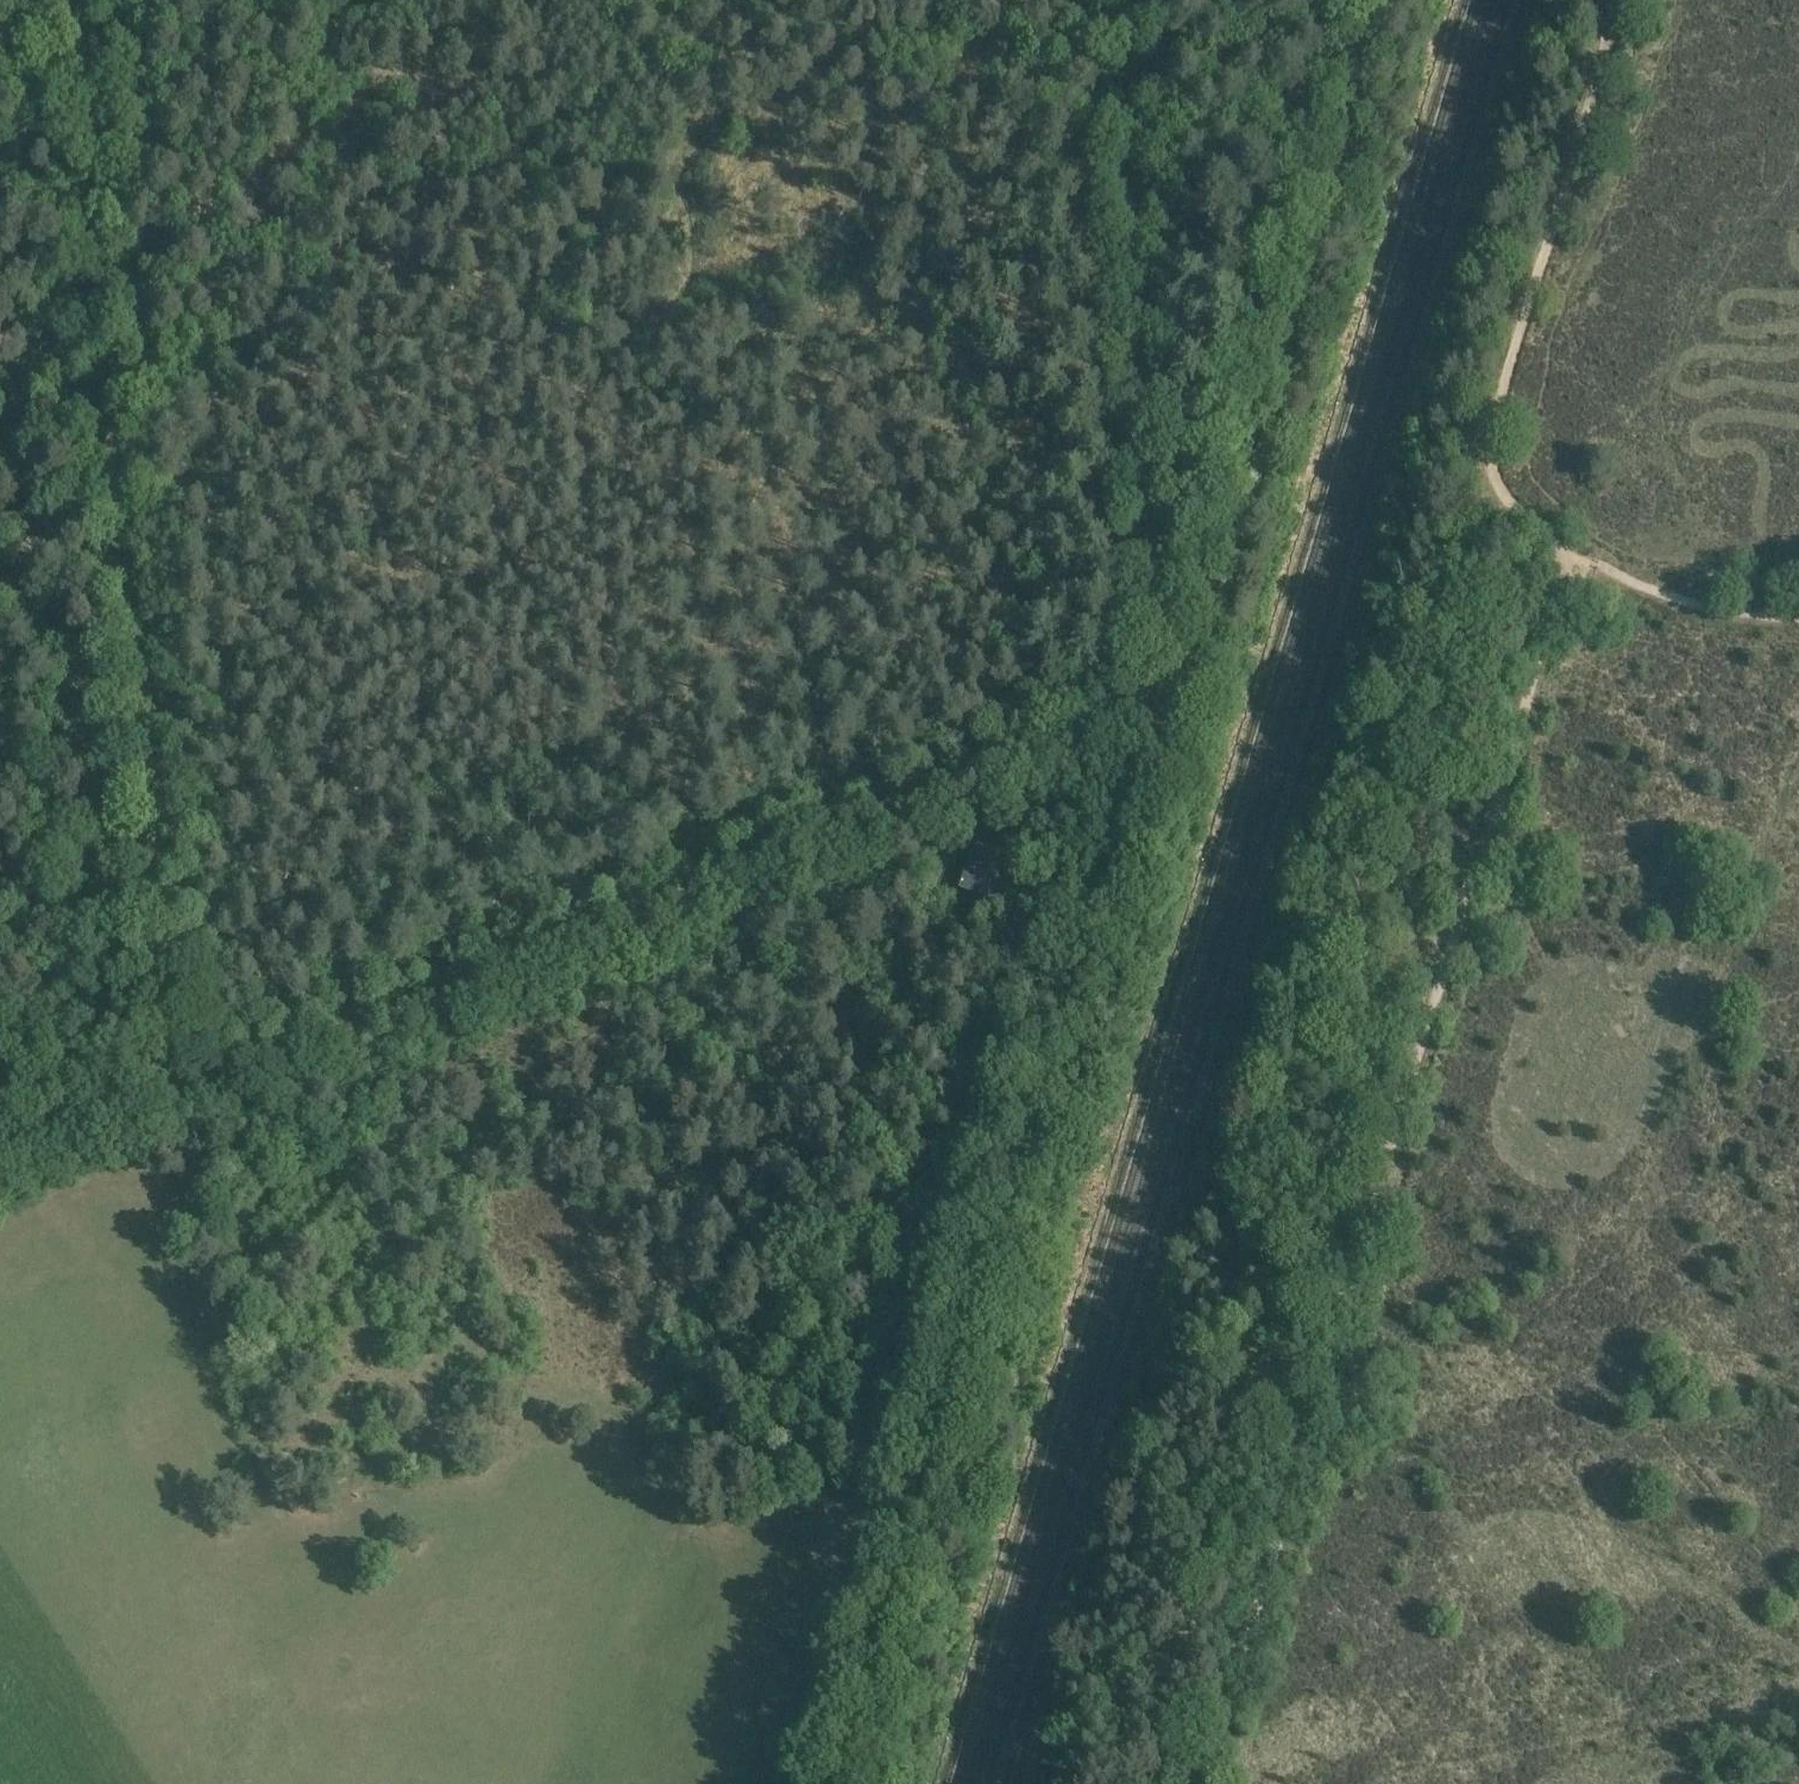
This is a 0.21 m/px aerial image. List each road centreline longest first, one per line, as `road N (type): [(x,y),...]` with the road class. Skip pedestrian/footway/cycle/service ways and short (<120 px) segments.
road 1 (track): [(1192,1783),(1568,559)]
road 2 (track): [(0,1160),(1162,715)]
road 3 (track): [(1568,559),(1505,496),(1491,469),(1489,436),(1617,0)]

